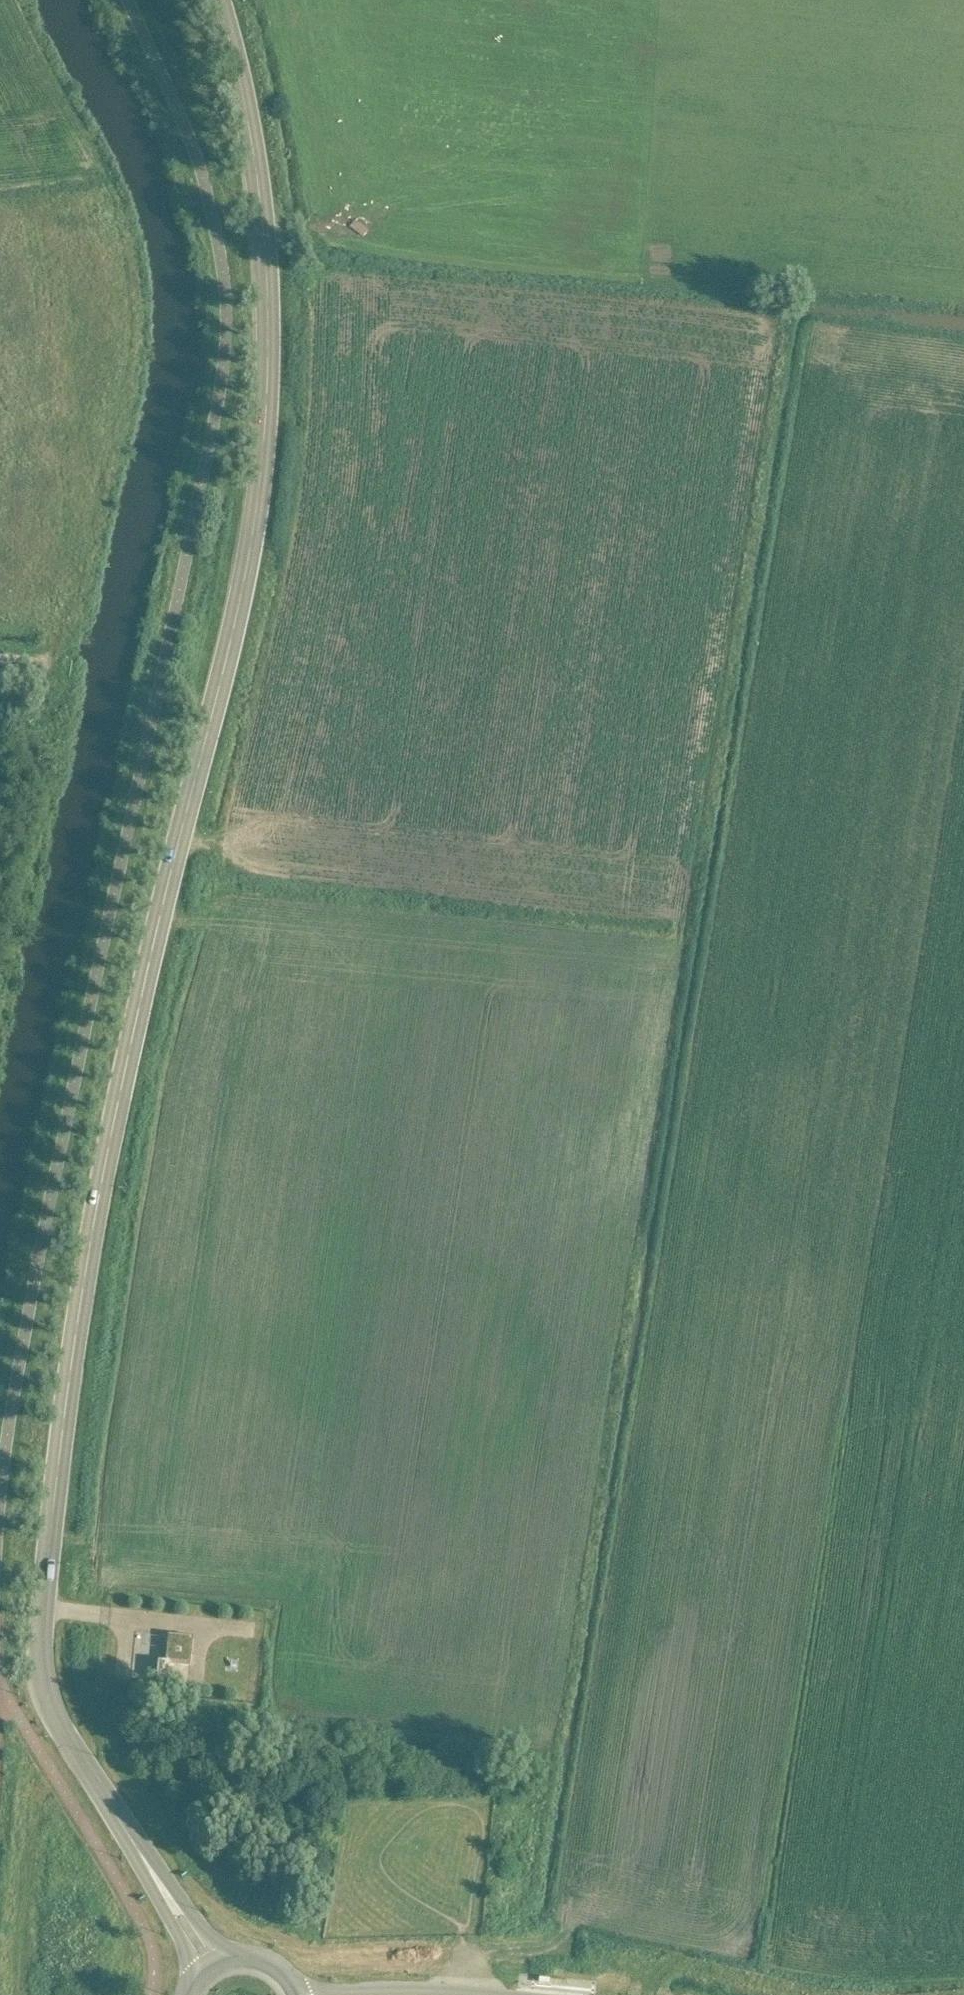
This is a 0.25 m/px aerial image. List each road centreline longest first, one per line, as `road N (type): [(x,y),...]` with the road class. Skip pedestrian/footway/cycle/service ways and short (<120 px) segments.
road 1 (secondary): [(160,1886),(56,1717),(42,1678),(41,1635),(101,1190),(242,593),(261,477),(266,267),(245,98),(218,0)]
road 2 (tertiary): [(480,1994),(299,1994)]

